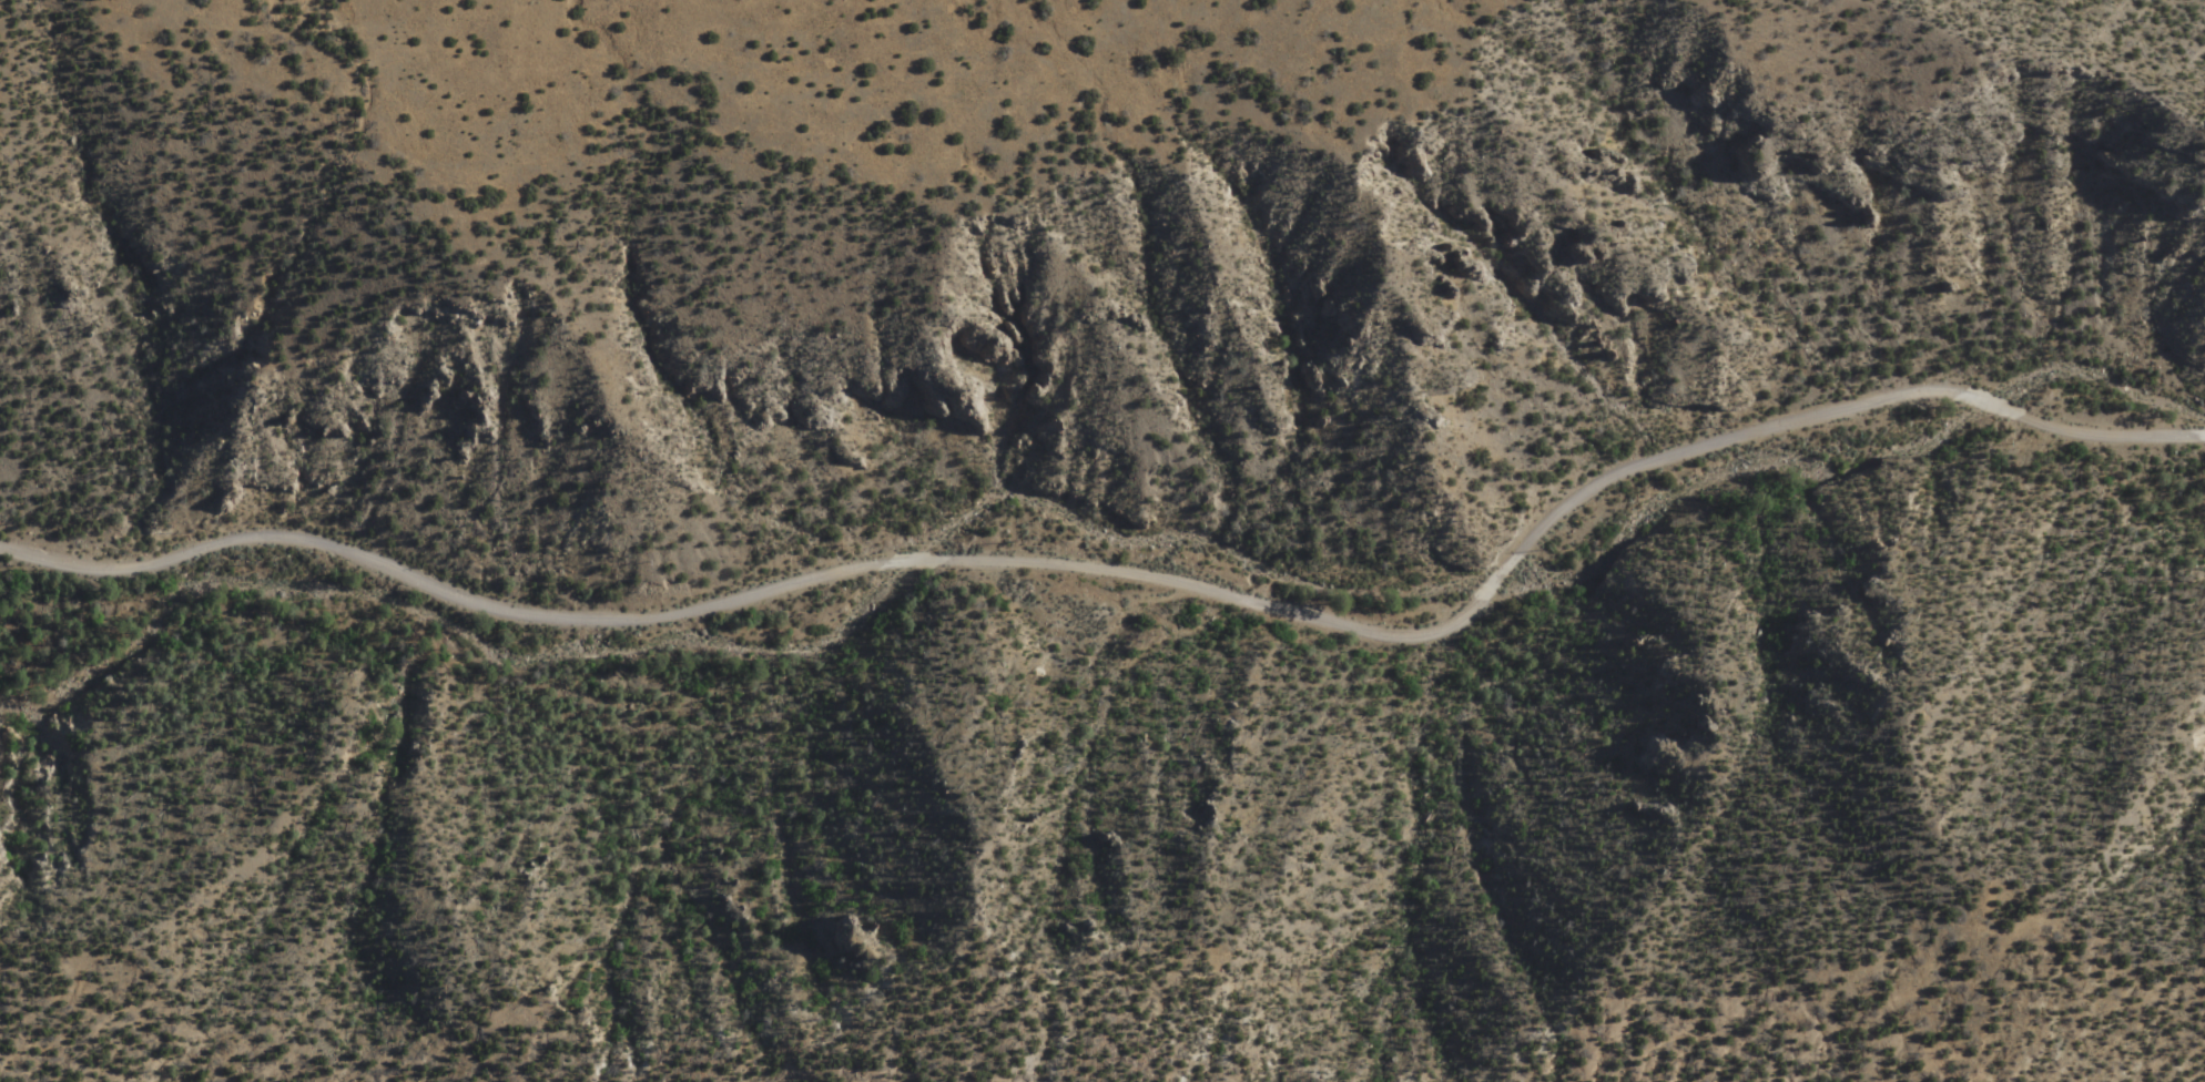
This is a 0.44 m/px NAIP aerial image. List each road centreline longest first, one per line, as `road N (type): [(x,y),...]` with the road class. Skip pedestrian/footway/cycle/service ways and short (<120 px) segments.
road 1 (residential): [(0,544),(27,557),(135,565),(244,534),(311,537),(433,585),(571,616),(735,600),(885,557),(1084,561),(1393,631),(1470,611),(1517,539),(1646,457),(1830,408),(1934,390),(1996,401),(2073,432),(2204,432)]

